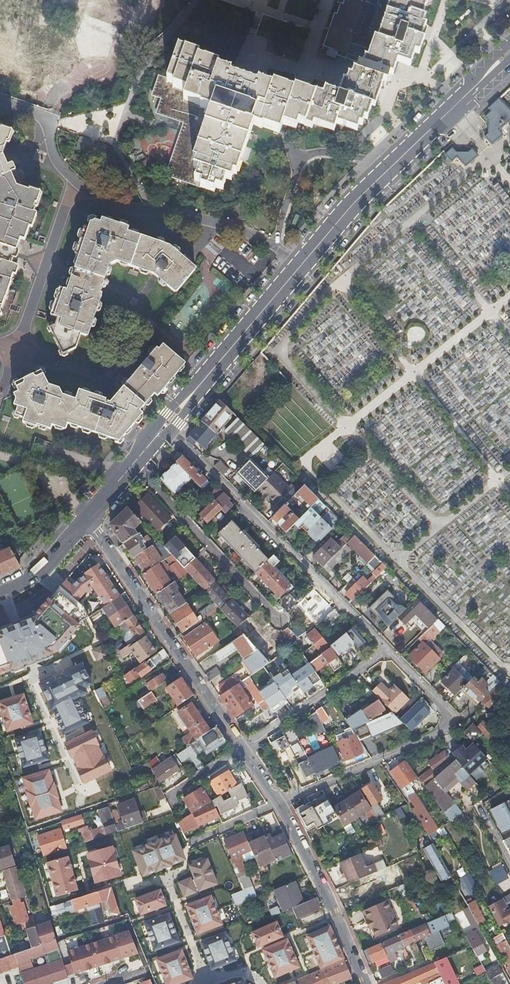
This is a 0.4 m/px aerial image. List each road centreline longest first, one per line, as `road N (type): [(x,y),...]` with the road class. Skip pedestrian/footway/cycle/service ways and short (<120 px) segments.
road 1 (secondary): [(165,427),(355,203),(509,52)]
road 2 (residential): [(388,650),(165,427)]
road 3 (residential): [(281,806),(459,723),(388,650)]
road 4 (residential): [(242,749),(90,514)]
road 5 (residential): [(134,464),(280,621)]
road 6 (residential): [(368,983),(281,806)]
road 7 (residential): [(388,650),(242,749)]
road 8 (secondary): [(0,594),(90,514)]

